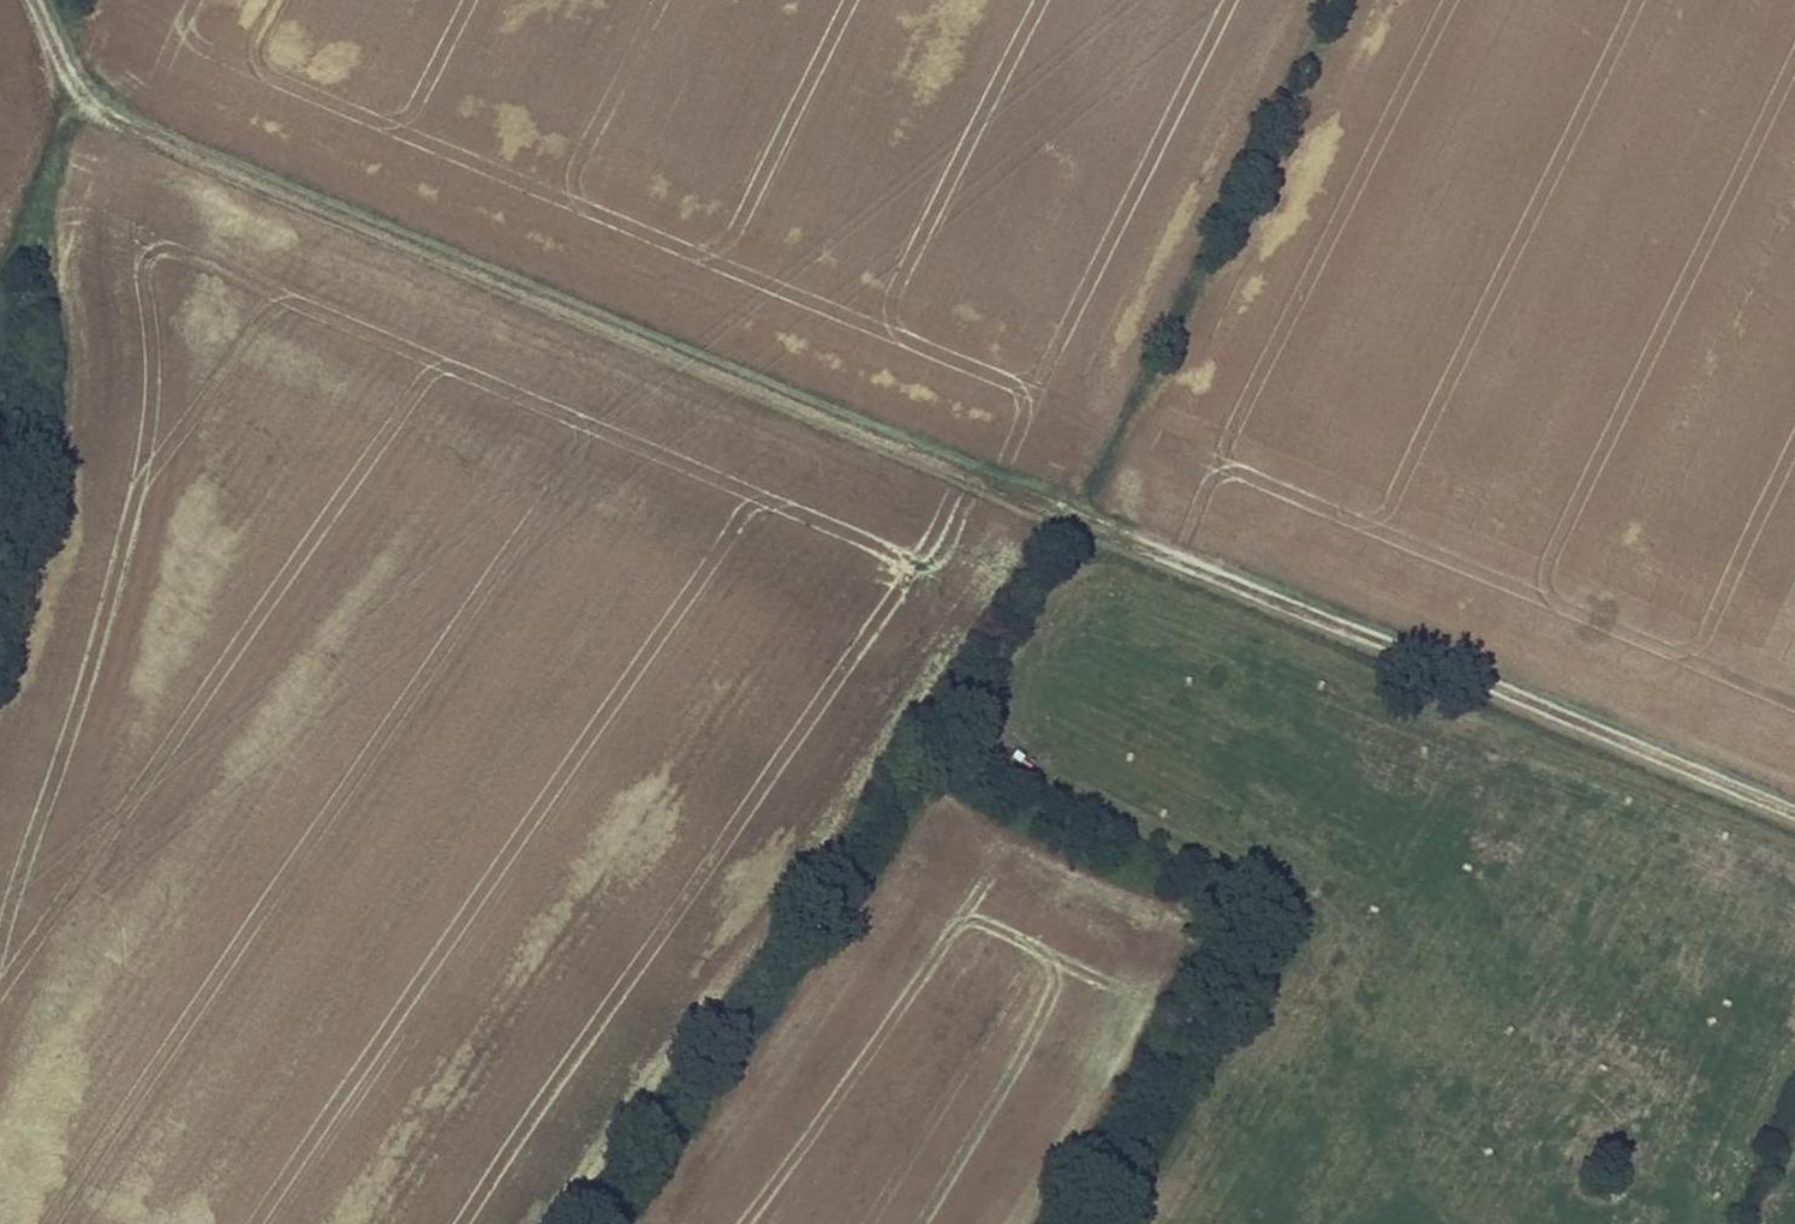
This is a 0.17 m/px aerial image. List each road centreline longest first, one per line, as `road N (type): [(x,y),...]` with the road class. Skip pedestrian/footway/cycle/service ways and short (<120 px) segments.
road 1 (track): [(1794,813),(156,144),(91,101)]
road 2 (track): [(0,289),(58,139),(91,101)]

